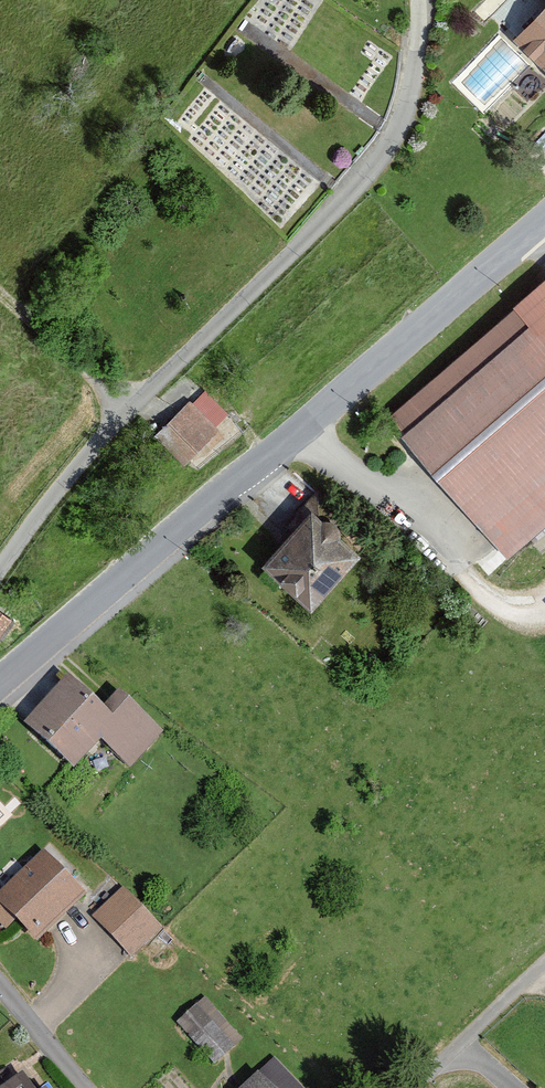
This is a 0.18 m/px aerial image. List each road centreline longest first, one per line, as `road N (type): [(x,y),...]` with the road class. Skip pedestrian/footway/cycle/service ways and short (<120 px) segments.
road 1 (tertiary): [(544,220),(0,685)]
road 2 (unclassified): [(0,574),(125,413),(362,188),(394,144),(419,52)]
road 3 (track): [(125,413),(0,297)]
road 4 (residential): [(0,984),(85,1087)]

